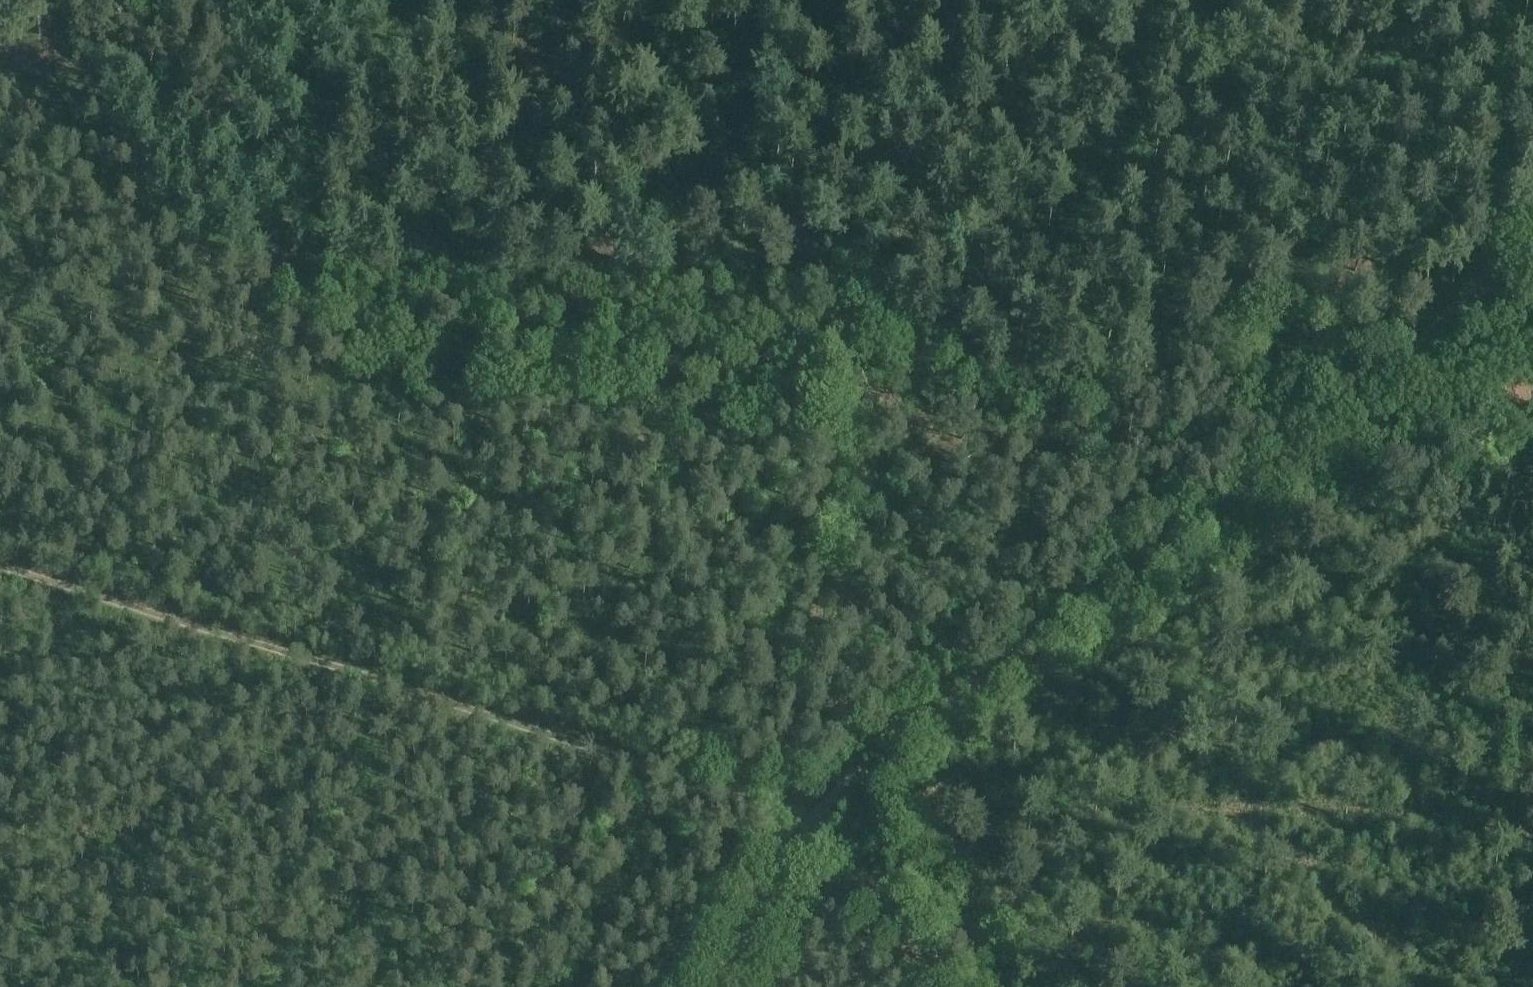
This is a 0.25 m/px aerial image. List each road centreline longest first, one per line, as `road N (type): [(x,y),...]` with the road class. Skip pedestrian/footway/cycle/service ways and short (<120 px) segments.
road 1 (track): [(0,557),(811,813),(823,828)]
road 2 (track): [(1473,295),(1336,436),(869,780),(823,828)]
road 3 (track): [(823,828),(929,986)]
road 4 (track): [(823,828),(792,861),(721,986)]

